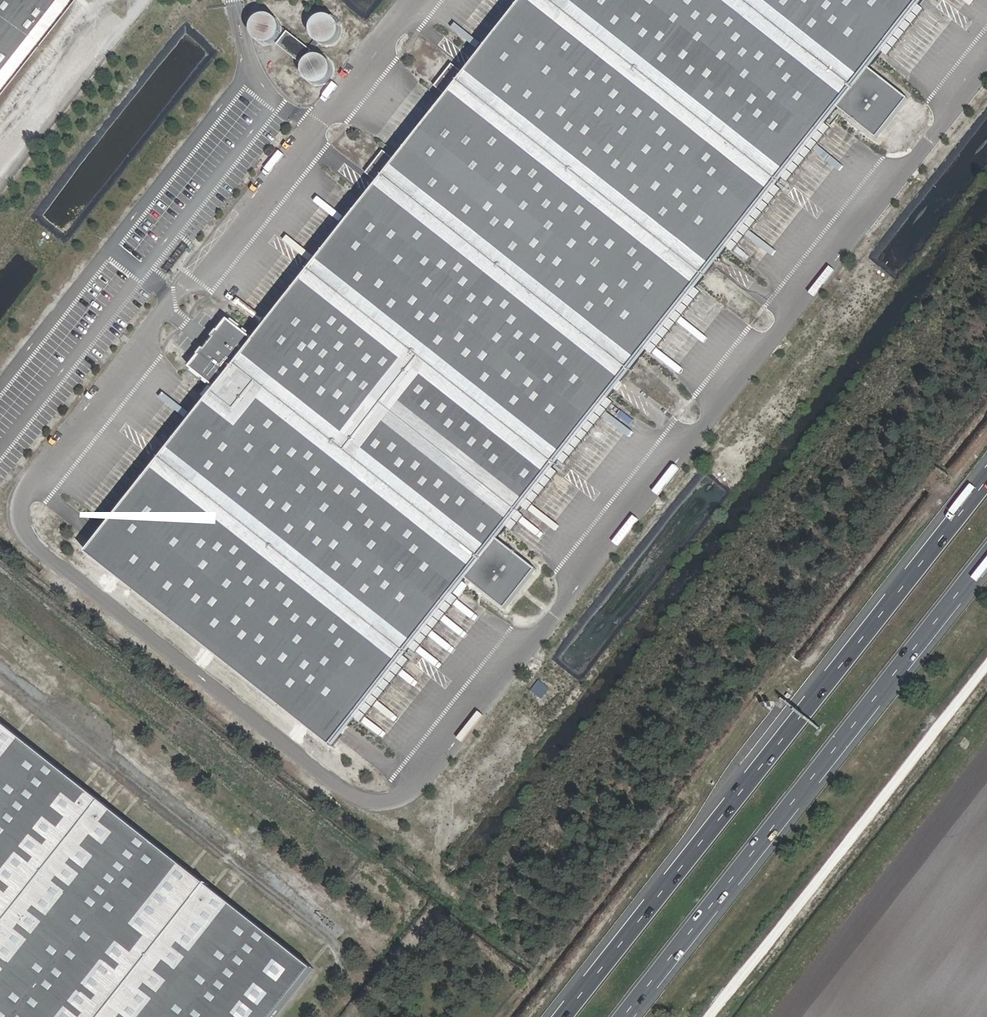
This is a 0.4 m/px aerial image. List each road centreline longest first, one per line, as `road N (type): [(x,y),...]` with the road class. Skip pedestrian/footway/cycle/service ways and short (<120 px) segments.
road 1 (motorway): [(986,481),(565,1016)]
road 2 (motorway): [(625,1016),(986,559)]
road 3 (track): [(0,679),(334,941),(345,969),(314,1016)]
road 4 (track): [(986,670),(714,1016)]
road 5 (track): [(0,187),(146,0)]
road 6 (track): [(0,135),(109,0)]

